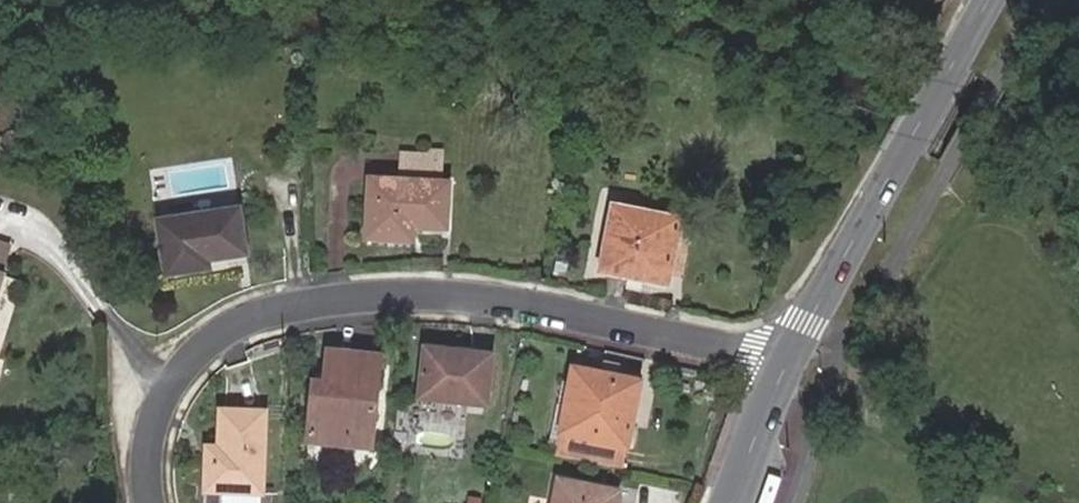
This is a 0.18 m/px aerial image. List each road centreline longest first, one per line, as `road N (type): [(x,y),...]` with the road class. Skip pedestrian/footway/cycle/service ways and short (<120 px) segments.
road 1 (residential): [(153,502),(149,452),(170,387),(214,340),(244,321),(300,306),(391,292),(525,303),(786,366)]
road 2 (tertiary): [(786,366),(987,0)]
road 3 (tertiary): [(732,502),(786,366)]

